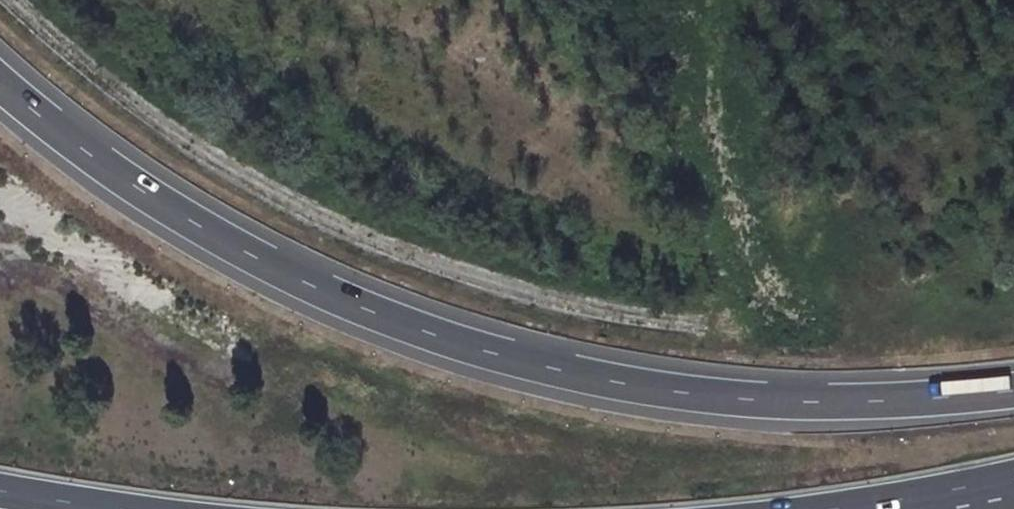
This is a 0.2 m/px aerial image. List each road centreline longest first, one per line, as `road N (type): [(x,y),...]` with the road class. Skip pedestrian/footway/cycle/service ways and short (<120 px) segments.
road 1 (motorway): [(534,364),(320,291),(186,218),(0,83)]
road 2 (trunk): [(1013,392),(753,401),(534,364)]
road 3 (trunk): [(839,508),(1013,478)]

